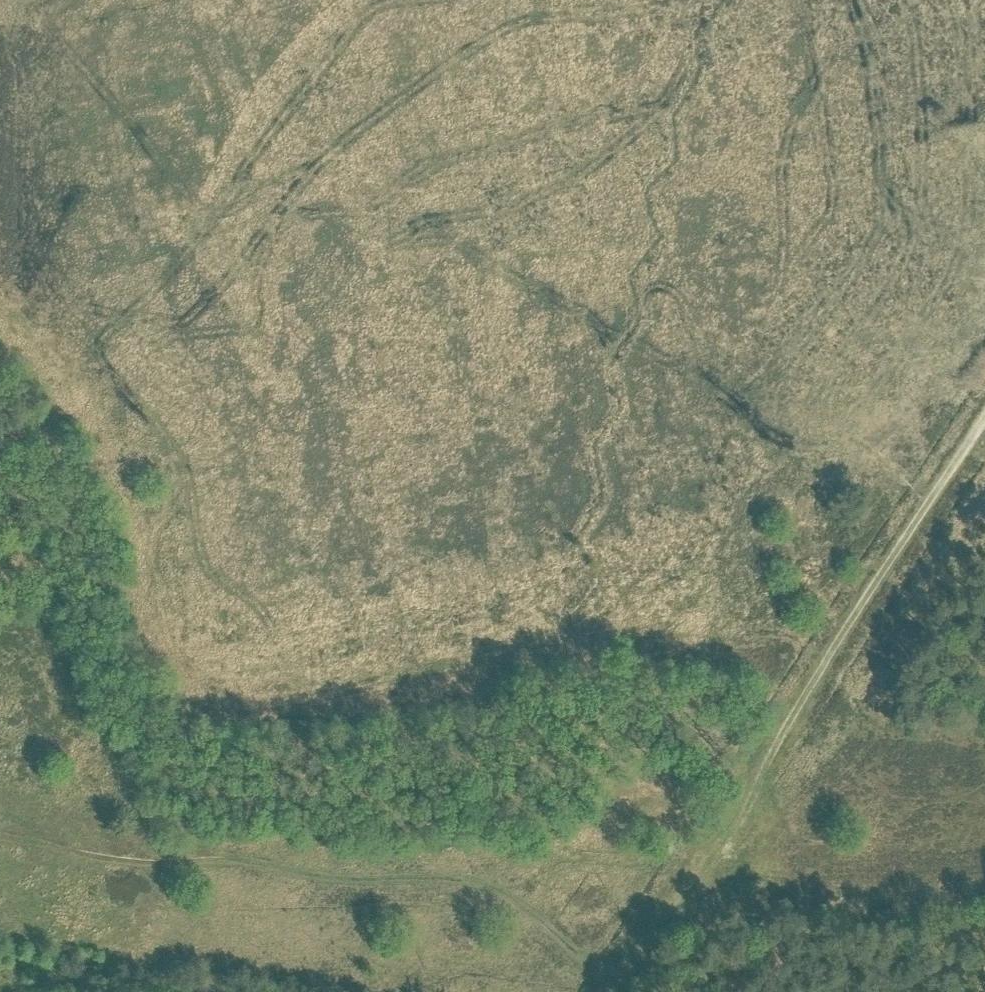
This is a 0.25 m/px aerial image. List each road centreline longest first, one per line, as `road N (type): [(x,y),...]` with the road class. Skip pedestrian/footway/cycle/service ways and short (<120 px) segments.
road 1 (track): [(984,425),(620,991)]
road 2 (track): [(0,836),(118,864),(229,862),(495,890),(557,929),(617,991)]

